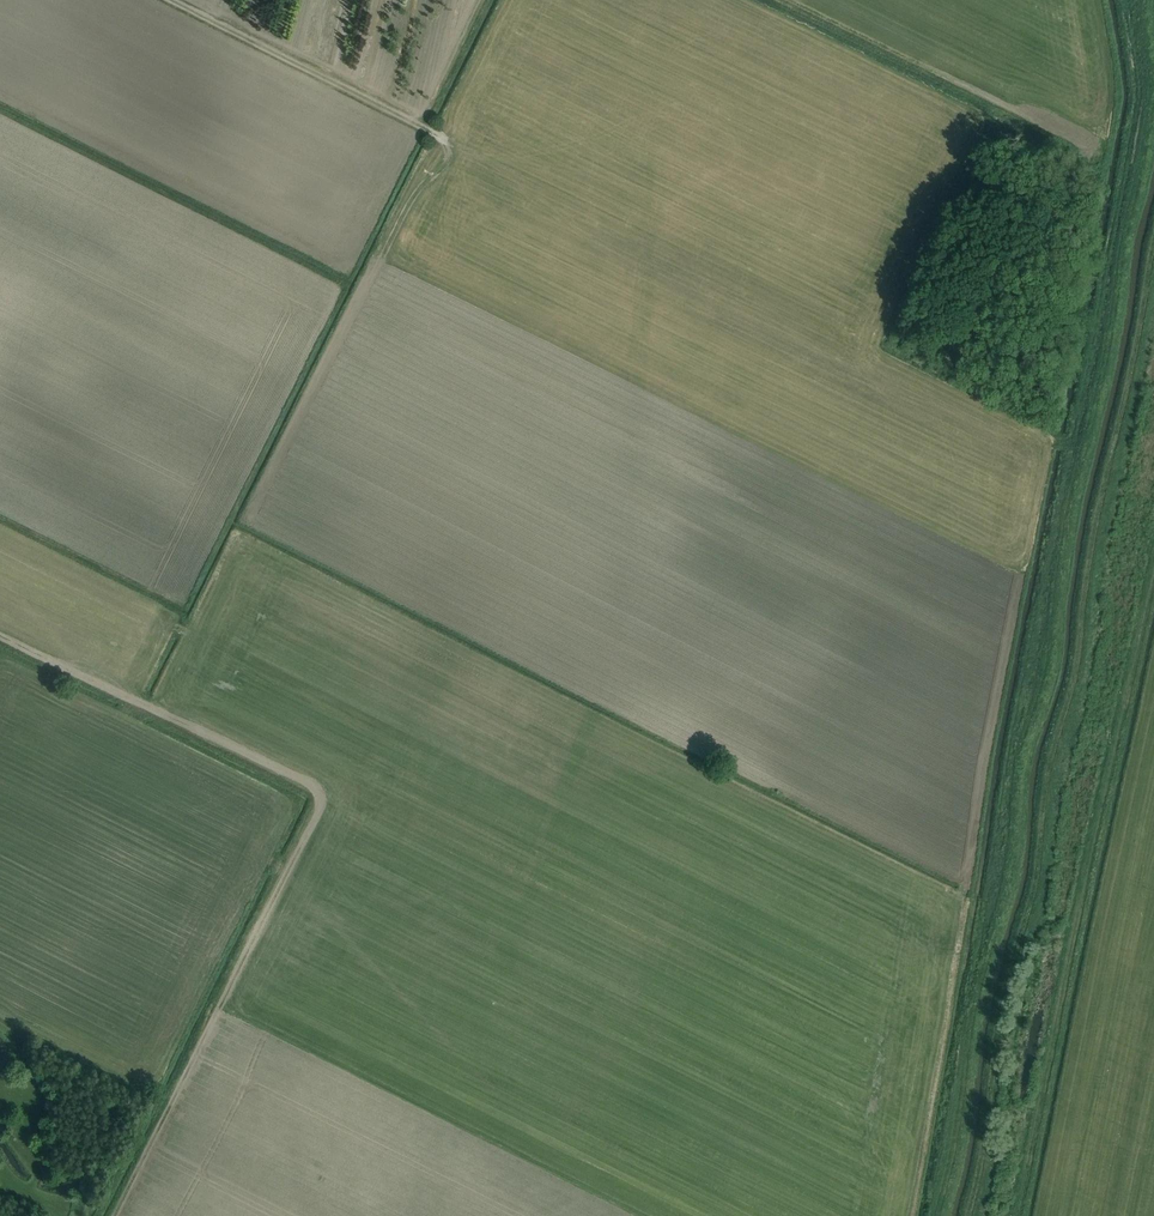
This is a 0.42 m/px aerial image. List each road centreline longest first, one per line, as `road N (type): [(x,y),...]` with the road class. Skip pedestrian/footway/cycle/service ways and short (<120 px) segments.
road 1 (track): [(0,632),(317,790),(318,817)]
road 2 (track): [(172,0),(451,140)]

